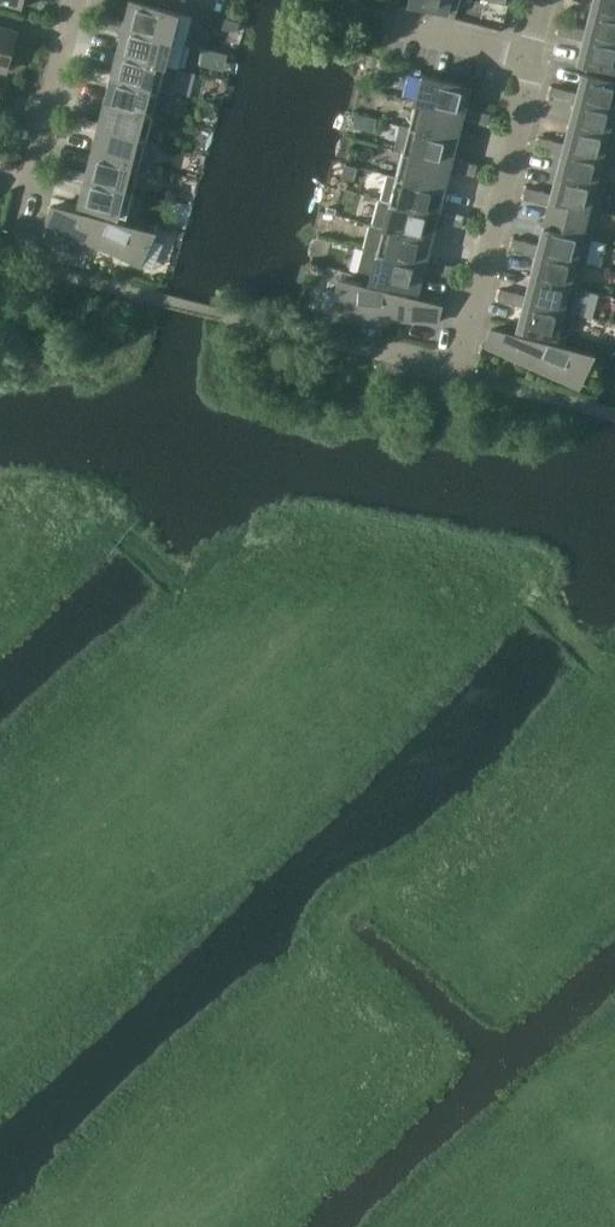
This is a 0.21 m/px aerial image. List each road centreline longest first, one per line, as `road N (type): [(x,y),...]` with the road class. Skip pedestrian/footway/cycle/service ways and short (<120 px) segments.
road 1 (residential): [(379,351),(453,369),(529,57)]
road 2 (residential): [(14,235),(75,0)]
road 3 (residential): [(529,57),(400,25)]

